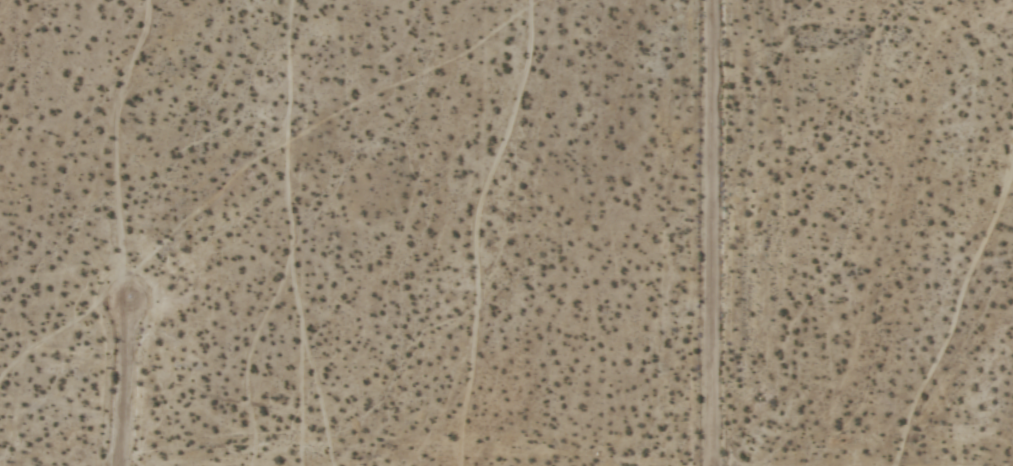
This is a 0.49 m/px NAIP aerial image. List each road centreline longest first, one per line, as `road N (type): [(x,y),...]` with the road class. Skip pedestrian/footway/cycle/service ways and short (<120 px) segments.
road 1 (track): [(714,465),(714,0)]
road 2 (track): [(118,465),(130,307)]

